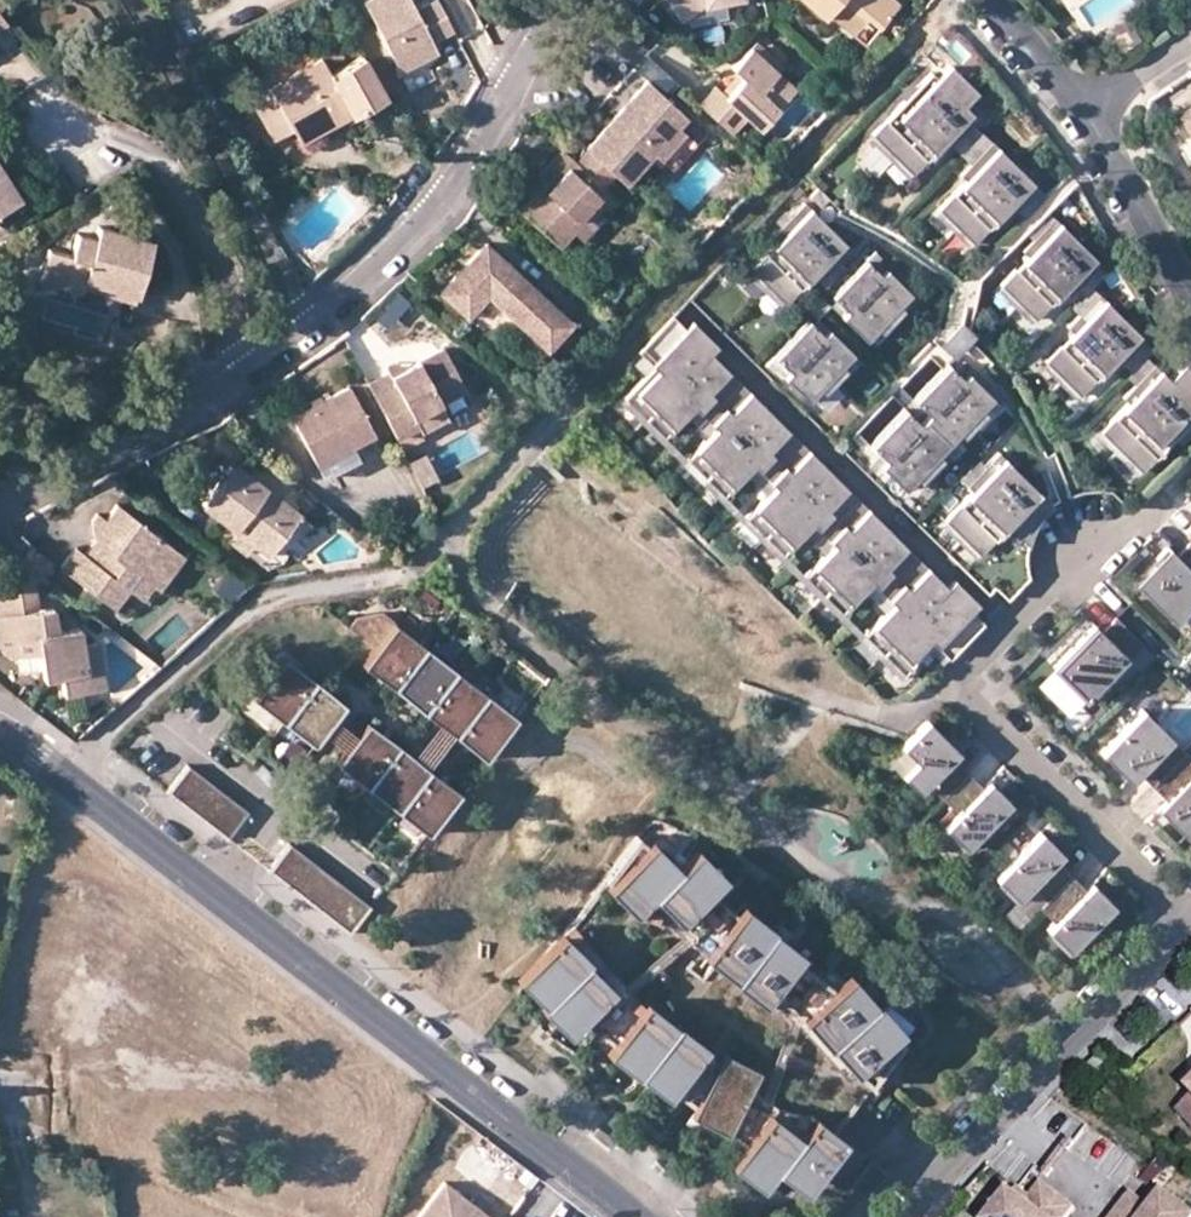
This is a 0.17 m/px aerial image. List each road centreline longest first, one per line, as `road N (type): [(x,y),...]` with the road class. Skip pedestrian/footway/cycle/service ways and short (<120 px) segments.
road 1 (tertiary): [(0,734),(629,1216)]
road 2 (residential): [(0,511),(226,399),(388,269),(457,188),(573,0)]
road 3 (residential): [(1188,926),(963,697),(967,668),(1089,551)]
road 4 (residential): [(904,1216),(1188,926)]
road 5 (residential): [(1082,110),(1190,295)]
road 6 (residential): [(986,0),(1082,110)]
road 7 (residential): [(1190,51),(1082,110)]

